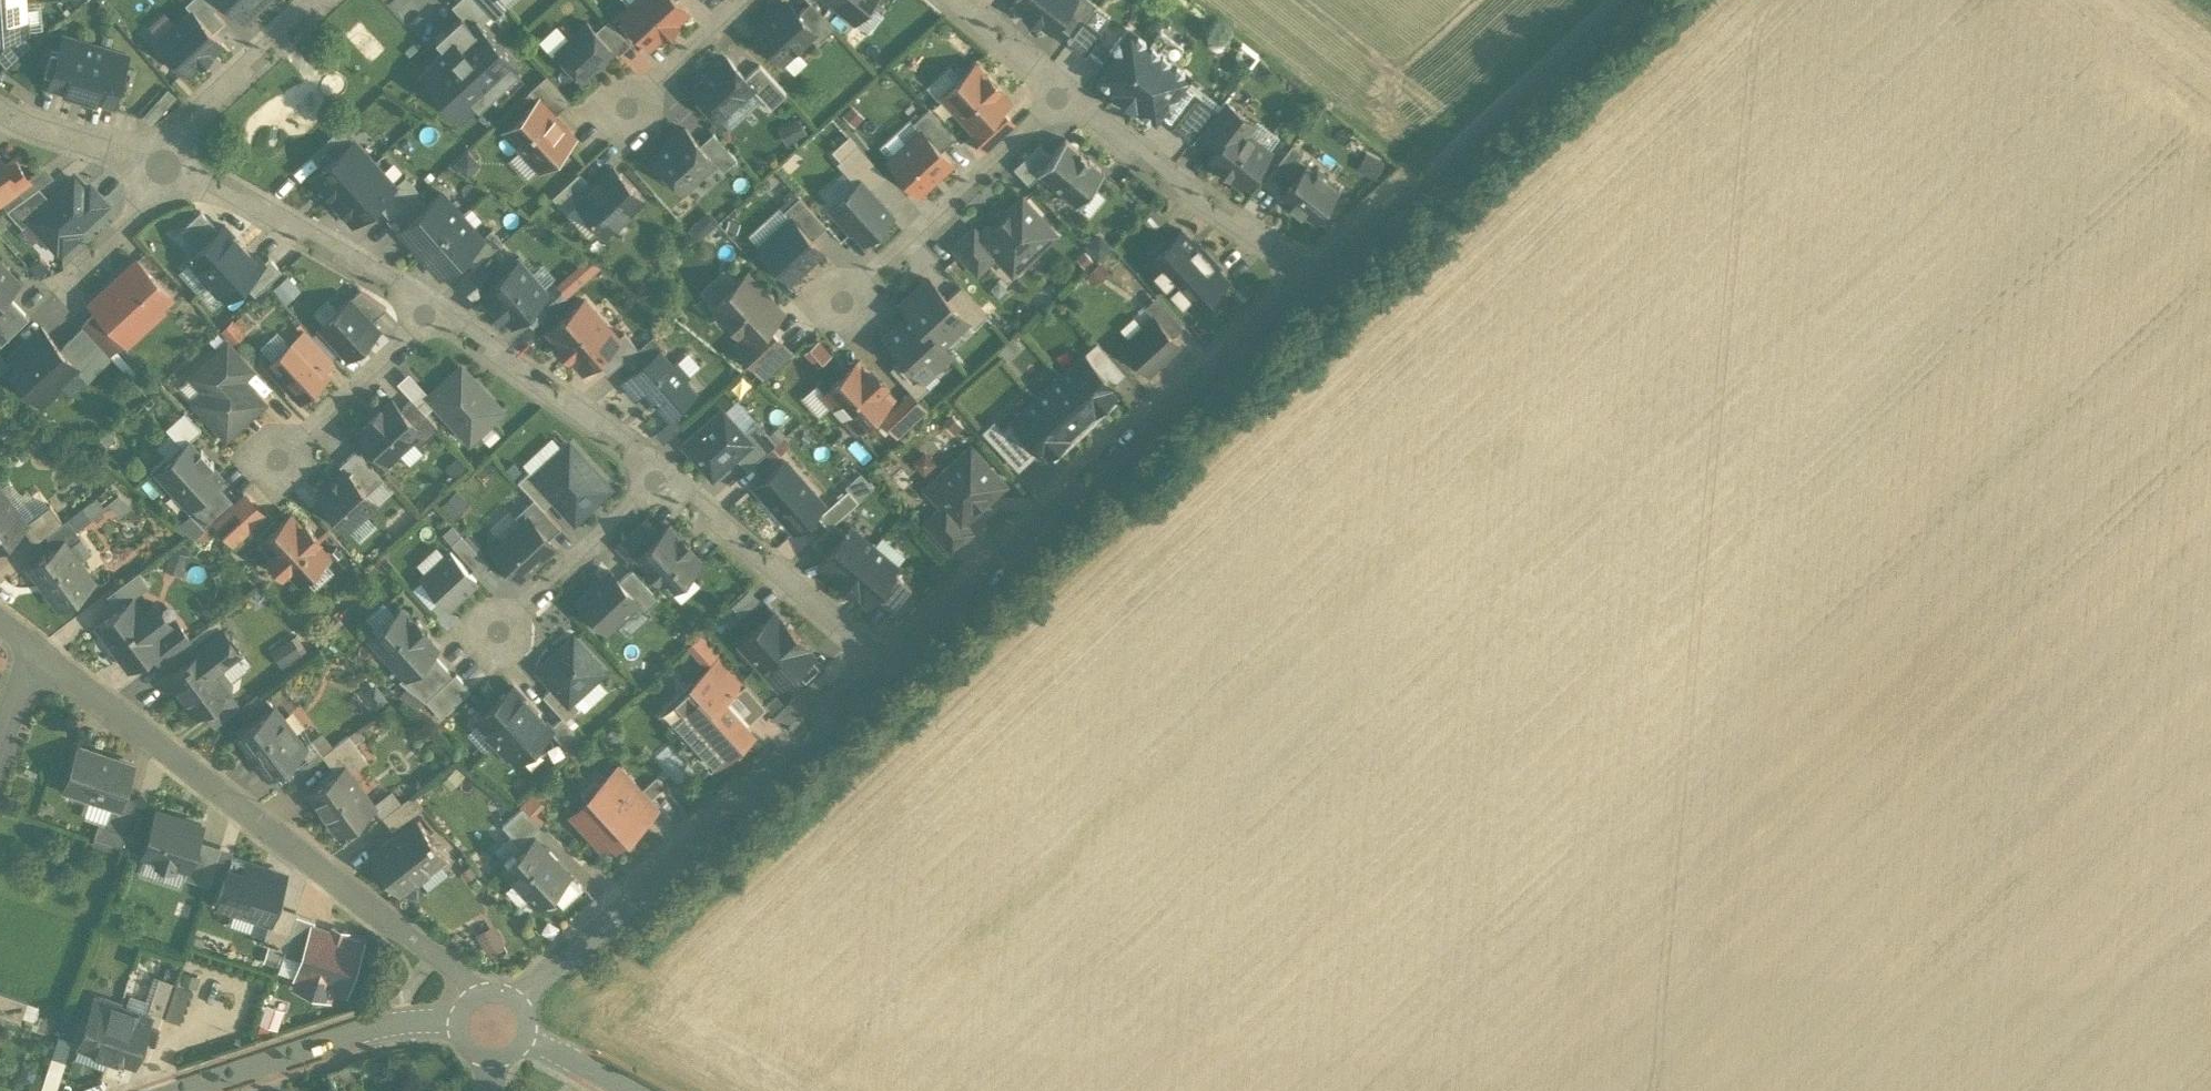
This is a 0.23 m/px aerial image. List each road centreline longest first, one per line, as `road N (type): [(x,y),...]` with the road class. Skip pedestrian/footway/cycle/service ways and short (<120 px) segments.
road 1 (residential): [(1308,272),(880,660)]
road 2 (residential): [(32,646),(420,949),(472,999)]
road 3 (residential): [(880,660),(518,1003)]
road 4 (residential): [(436,310),(154,154)]
road 5 (residential): [(1540,59),(1308,272)]
road 6 (residential): [(1066,95),(842,303)]
road 7 (residential): [(1066,95),(1308,272)]
road 8 (tertiary): [(461,1020),(365,1028),(181,1090)]
road 9 (residential): [(880,660),(665,474)]
road 10 (residential): [(665,474),(436,310)]
road 11 (residential): [(665,474),(485,638)]
road 12 (residential): [(436,310),(268,468)]
road 13 (residential): [(154,154),(320,0)]
road 14 (residential): [(154,154),(61,133),(0,105)]
road 15 (residential): [(63,280),(146,200),(154,154)]
road 16 (residential): [(740,0),(631,104)]
road 17 (residential): [(960,0),(1066,95)]
road 18 (tertiary): [(523,1038),(631,1090)]

